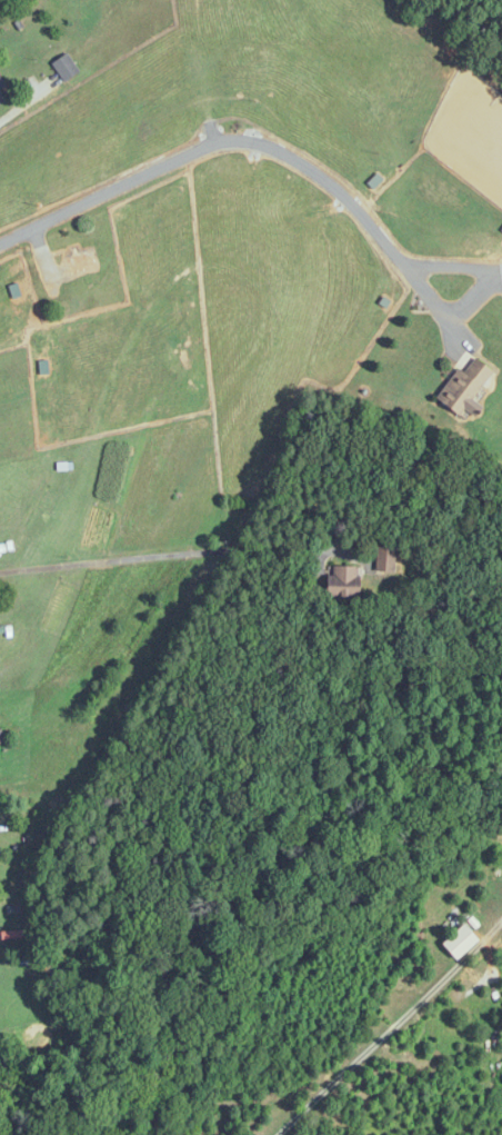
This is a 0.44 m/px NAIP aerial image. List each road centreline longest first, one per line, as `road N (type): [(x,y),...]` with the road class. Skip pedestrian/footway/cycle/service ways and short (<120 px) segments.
road 1 (residential): [(0,232),(222,129)]

